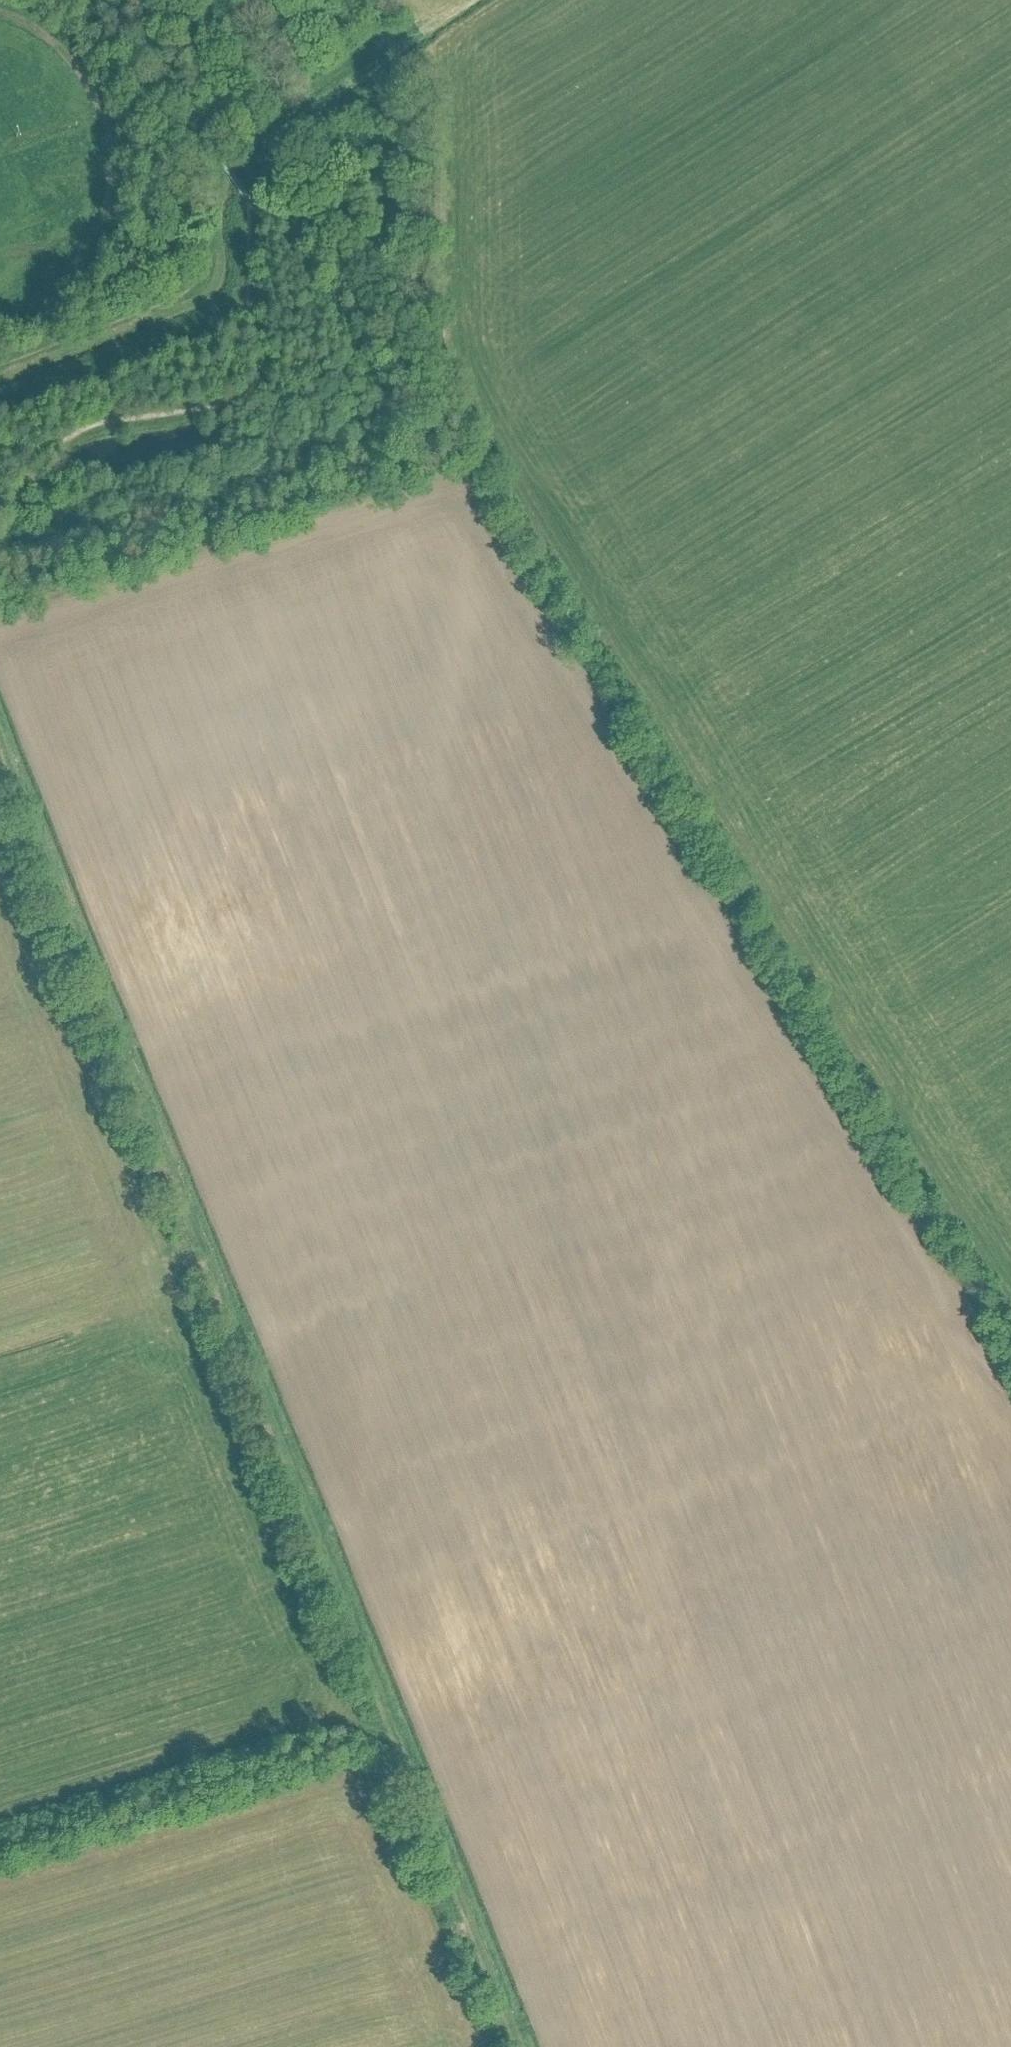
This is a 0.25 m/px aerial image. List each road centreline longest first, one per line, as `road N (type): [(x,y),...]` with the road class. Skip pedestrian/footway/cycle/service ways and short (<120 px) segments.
road 1 (track): [(517,2046),(0,751)]
road 2 (track): [(0,399),(214,313),(233,272),(233,209),(258,168),(450,45)]
road 3 (track): [(0,371),(197,291),(210,272),(210,204),(222,163)]
road 4 (track): [(422,18),(233,148)]

